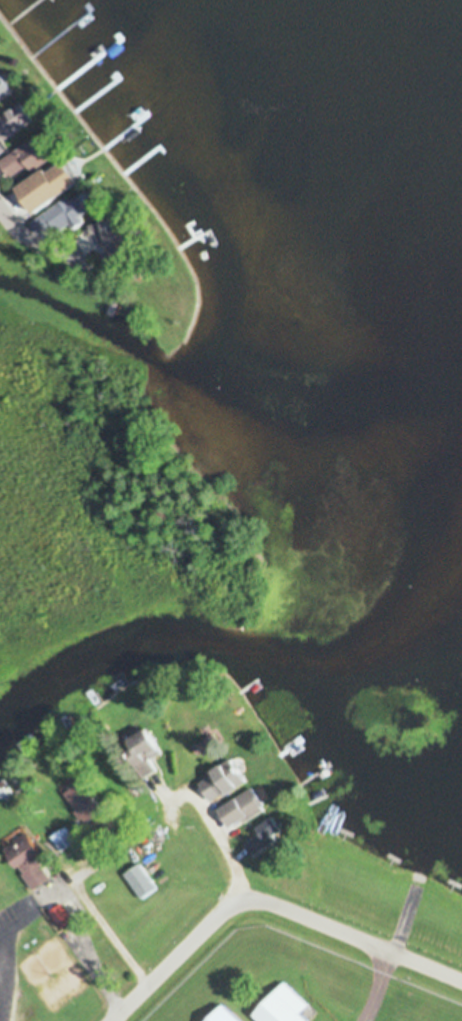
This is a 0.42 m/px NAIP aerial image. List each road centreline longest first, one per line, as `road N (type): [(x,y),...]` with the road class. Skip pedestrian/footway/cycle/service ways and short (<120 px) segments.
road 1 (residential): [(461,981),(281,907),(238,902),(209,920),(107,1020)]

